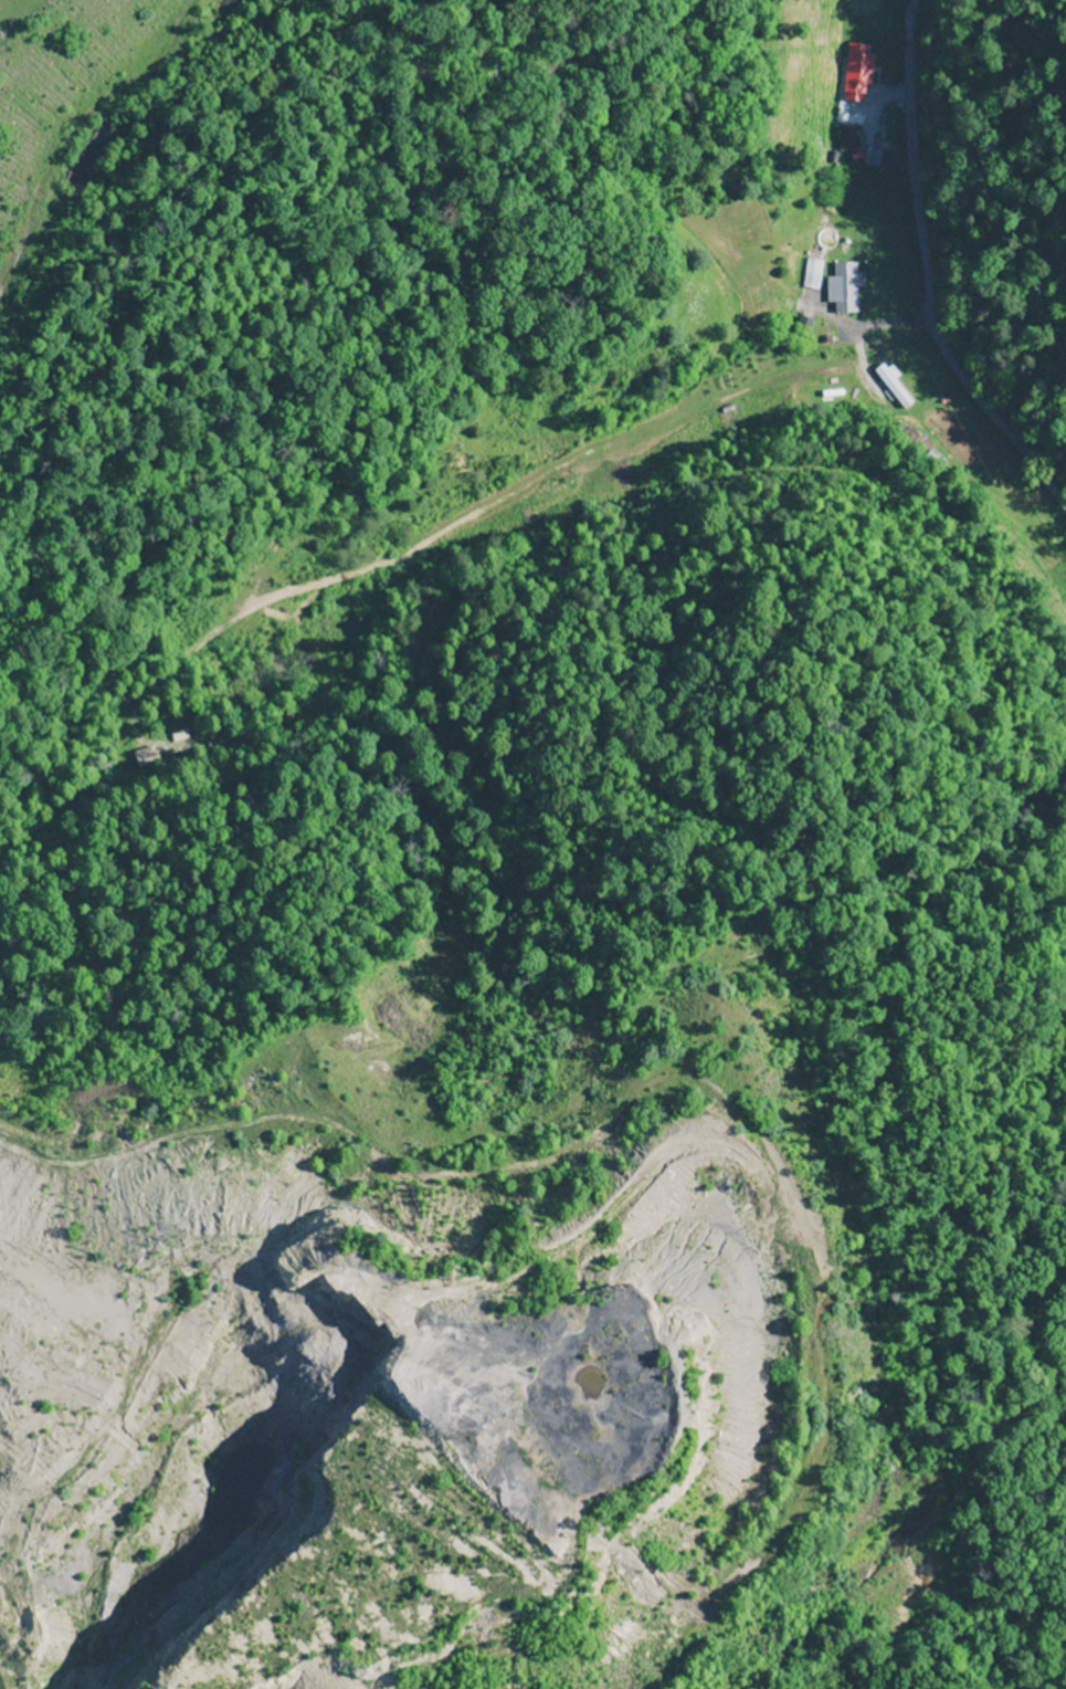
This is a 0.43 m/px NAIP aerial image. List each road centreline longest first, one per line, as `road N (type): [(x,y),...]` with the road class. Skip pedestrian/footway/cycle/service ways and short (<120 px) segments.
road 1 (residential): [(1065,508),(986,416),(937,339),(914,181),(910,31)]

